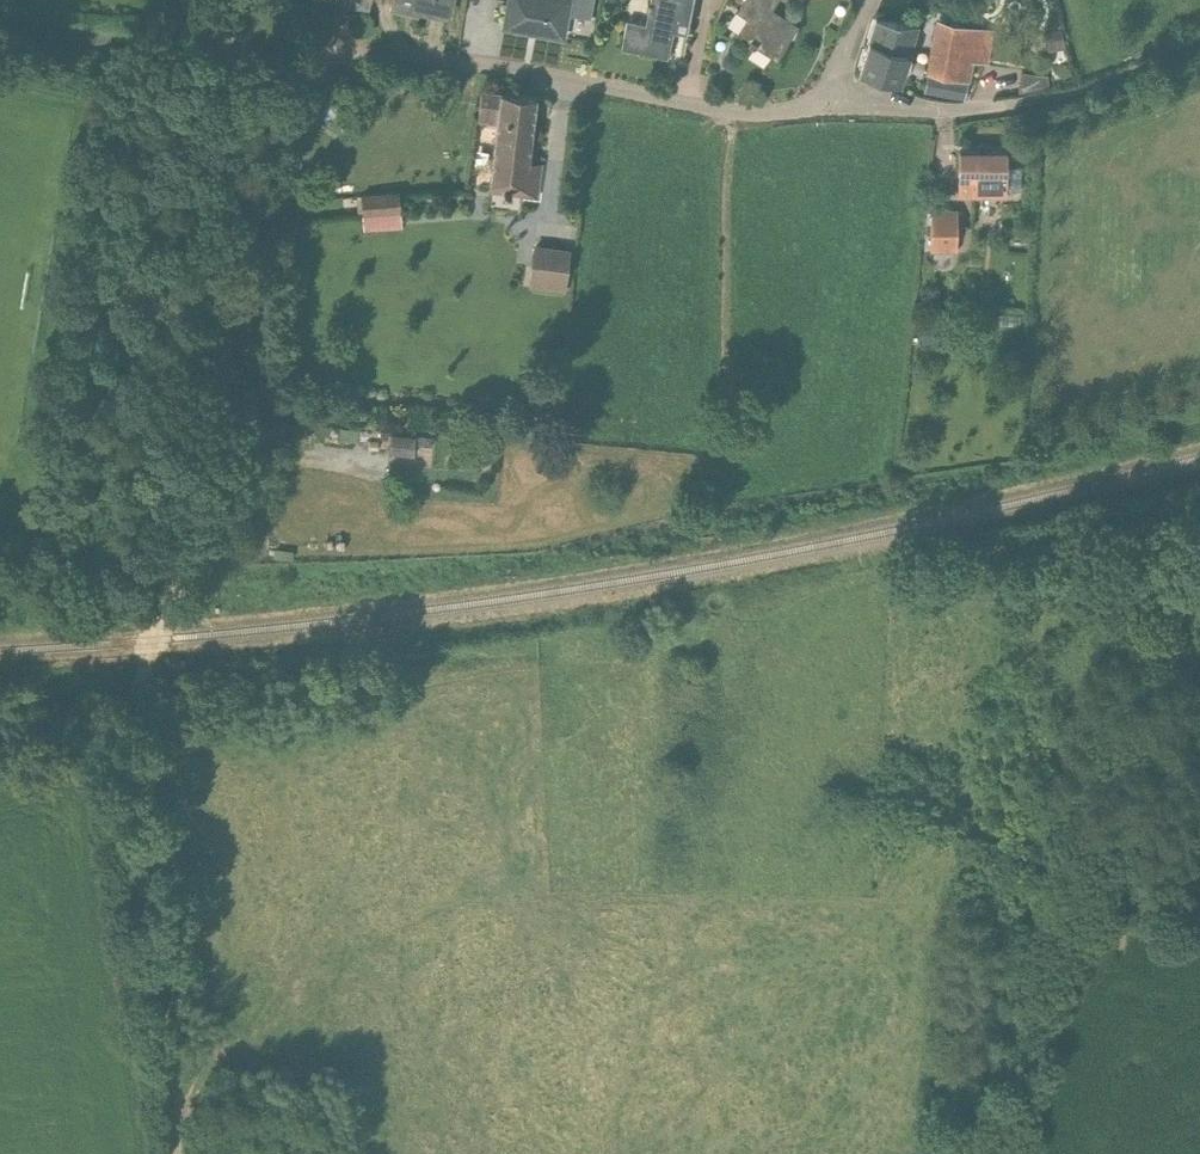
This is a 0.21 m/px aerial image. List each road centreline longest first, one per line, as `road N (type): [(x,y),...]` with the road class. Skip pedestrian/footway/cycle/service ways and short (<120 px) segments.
road 1 (unclassified): [(173,1153),(173,1087),(141,917),(127,788),(205,351),(229,55)]
road 2 (residential): [(826,105),(725,112),(475,65),(229,55)]
road 3 (residential): [(826,105),(944,111),(1030,103),(1105,83),(1199,39)]
road 4 (unclassified): [(229,55),(0,24)]

